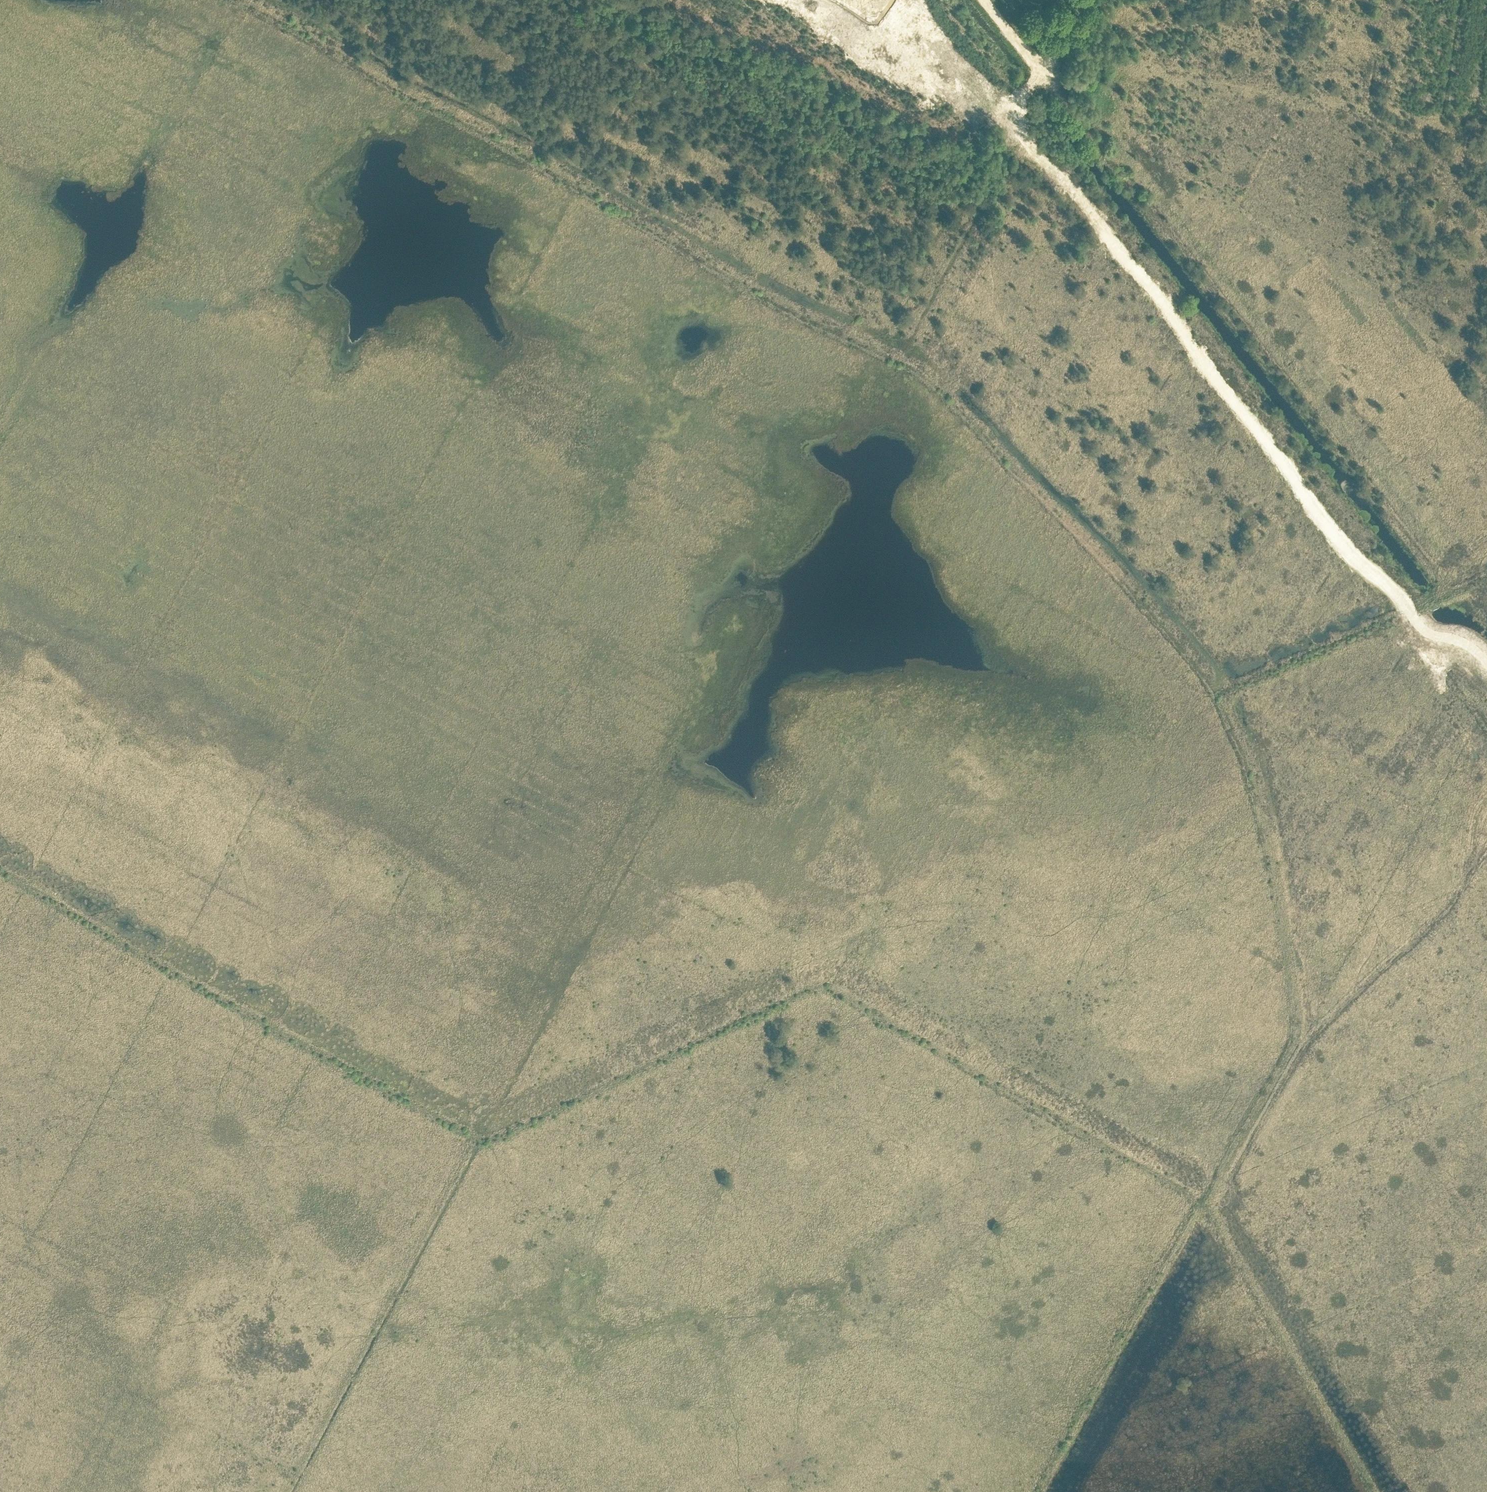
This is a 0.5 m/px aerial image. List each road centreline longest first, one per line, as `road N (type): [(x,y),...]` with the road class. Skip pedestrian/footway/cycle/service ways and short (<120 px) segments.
road 1 (track): [(1486,666),(1466,647),(1430,638),(1397,591),(1316,515),(1077,193),(1021,137),(1018,106),(1039,74),(1031,55)]
road 2 (track): [(1085,0),(1058,50),(1042,57),(1031,55),(987,0)]

